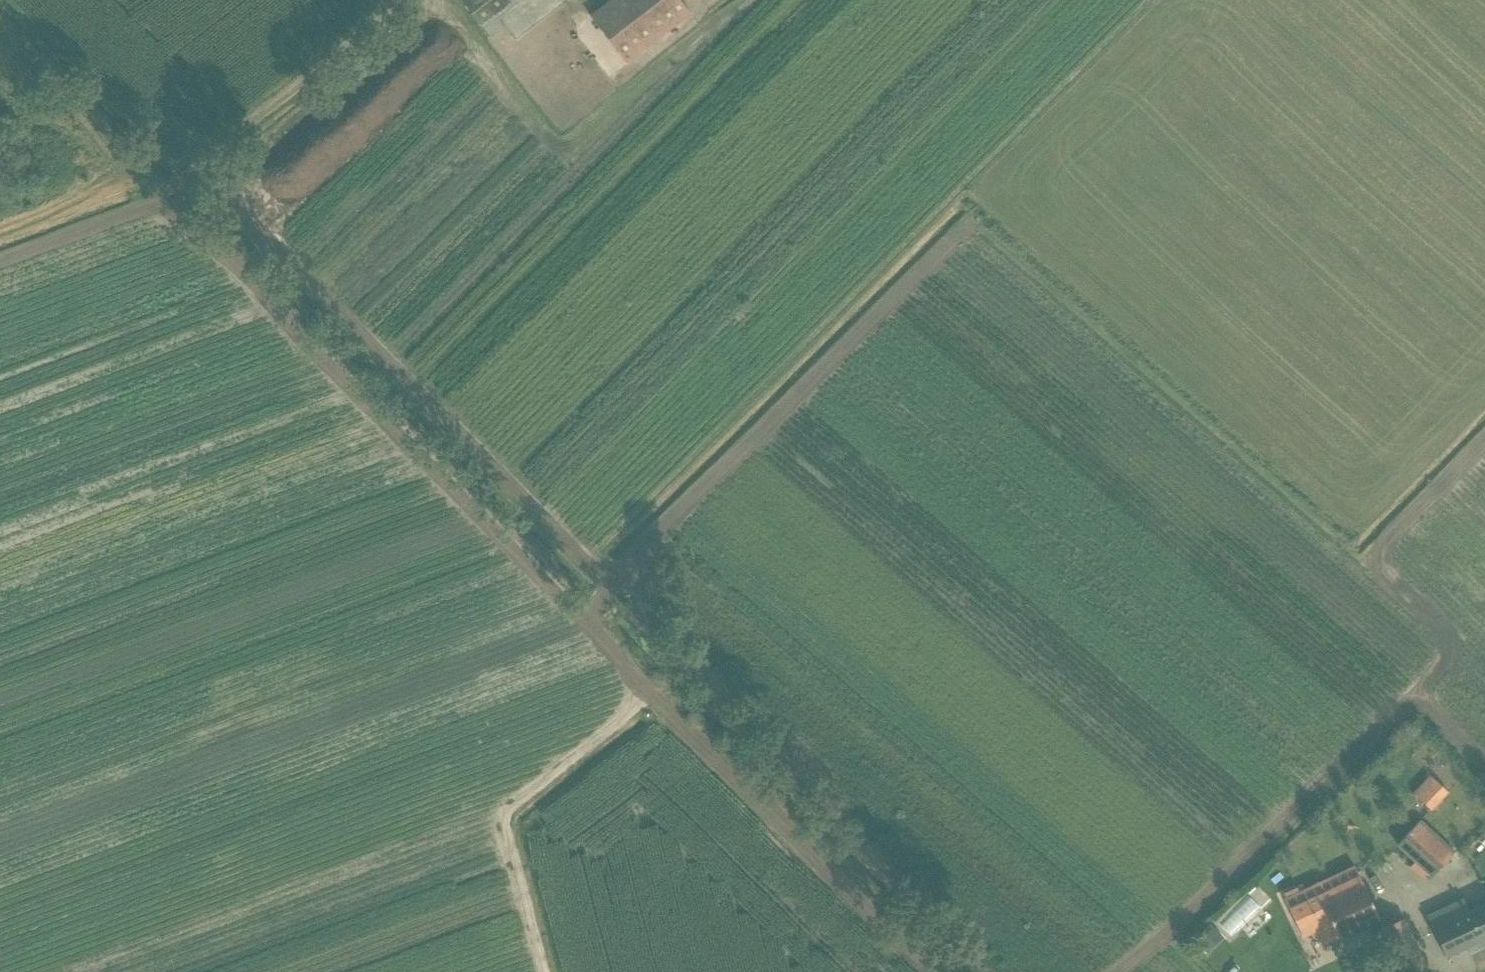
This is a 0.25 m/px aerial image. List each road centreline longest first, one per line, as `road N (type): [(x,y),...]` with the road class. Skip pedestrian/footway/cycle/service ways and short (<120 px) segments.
road 1 (track): [(935,971),(163,196),(410,0)]

